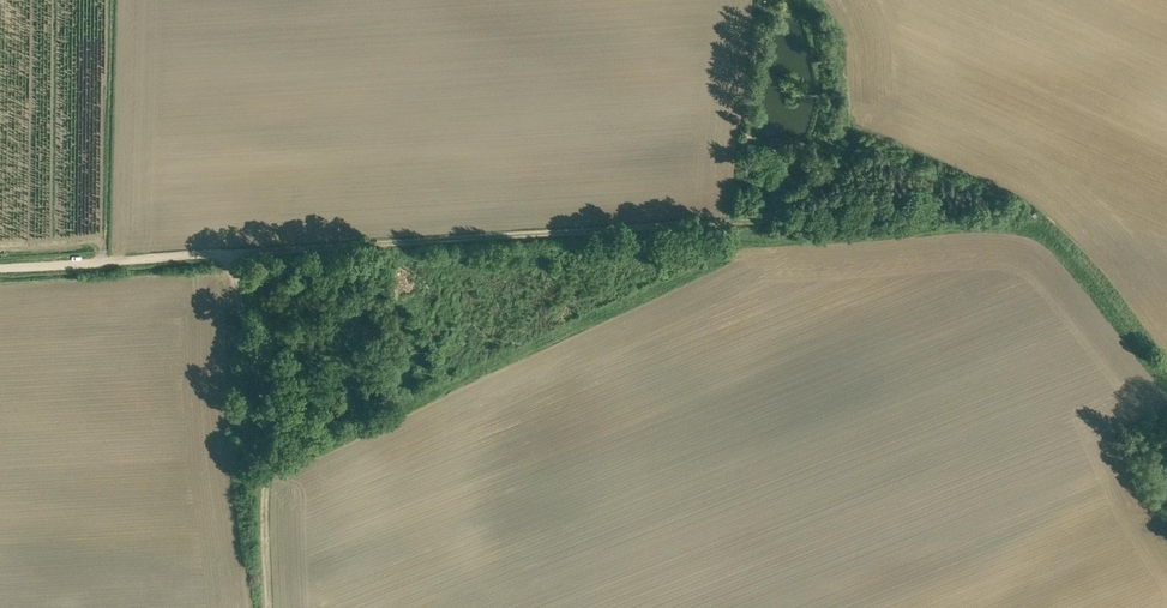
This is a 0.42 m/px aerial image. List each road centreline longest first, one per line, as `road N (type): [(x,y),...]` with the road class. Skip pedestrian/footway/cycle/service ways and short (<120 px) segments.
road 1 (track): [(265,607),(270,430),(228,255)]

